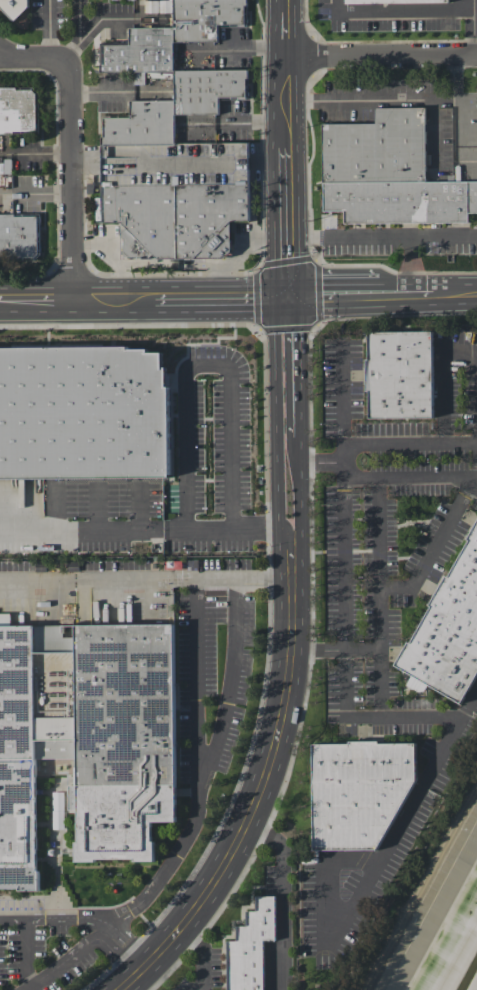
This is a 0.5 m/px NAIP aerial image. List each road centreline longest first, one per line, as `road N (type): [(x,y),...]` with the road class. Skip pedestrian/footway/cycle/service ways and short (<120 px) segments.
road 1 (tertiary): [(291,572),(284,711),(258,794),(186,926),(124,989)]
road 2 (residential): [(75,298),(68,61),(0,60)]
road 3 (tertiary): [(285,0),(288,238)]
road 4 (tertiary): [(298,485),(297,331),(288,294)]
road 5 (residential): [(285,58),(476,56)]
road 6 (tertiary): [(288,294),(275,334),(278,464)]
road 7 (secondary): [(288,294),(155,297)]

